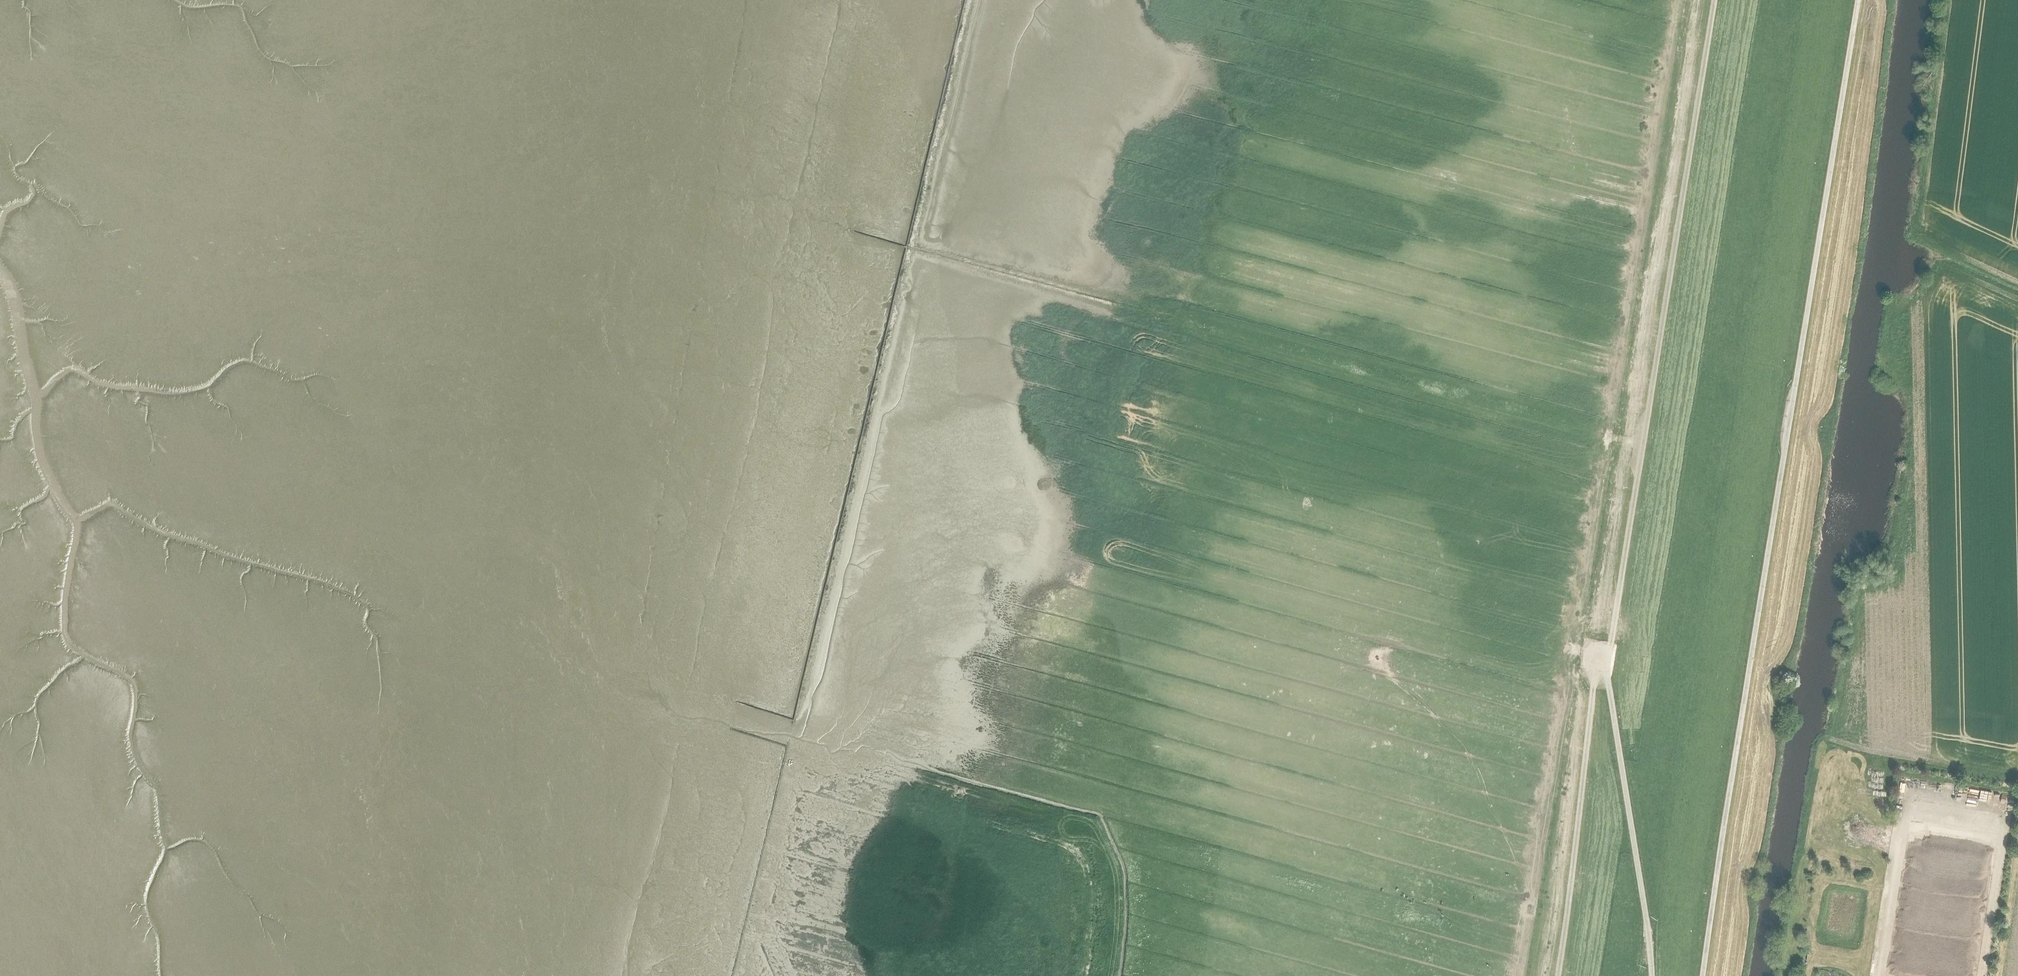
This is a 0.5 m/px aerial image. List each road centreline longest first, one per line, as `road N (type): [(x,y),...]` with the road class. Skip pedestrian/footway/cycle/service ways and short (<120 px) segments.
road 1 (track): [(1556,975),(1595,670),(1611,642),(1714,0)]
road 2 (track): [(1858,0),(1705,975)]
road 3 (track): [(1981,975),(2005,817),(1907,803),(1880,975)]
road 4 (track): [(1601,658),(1652,975)]

